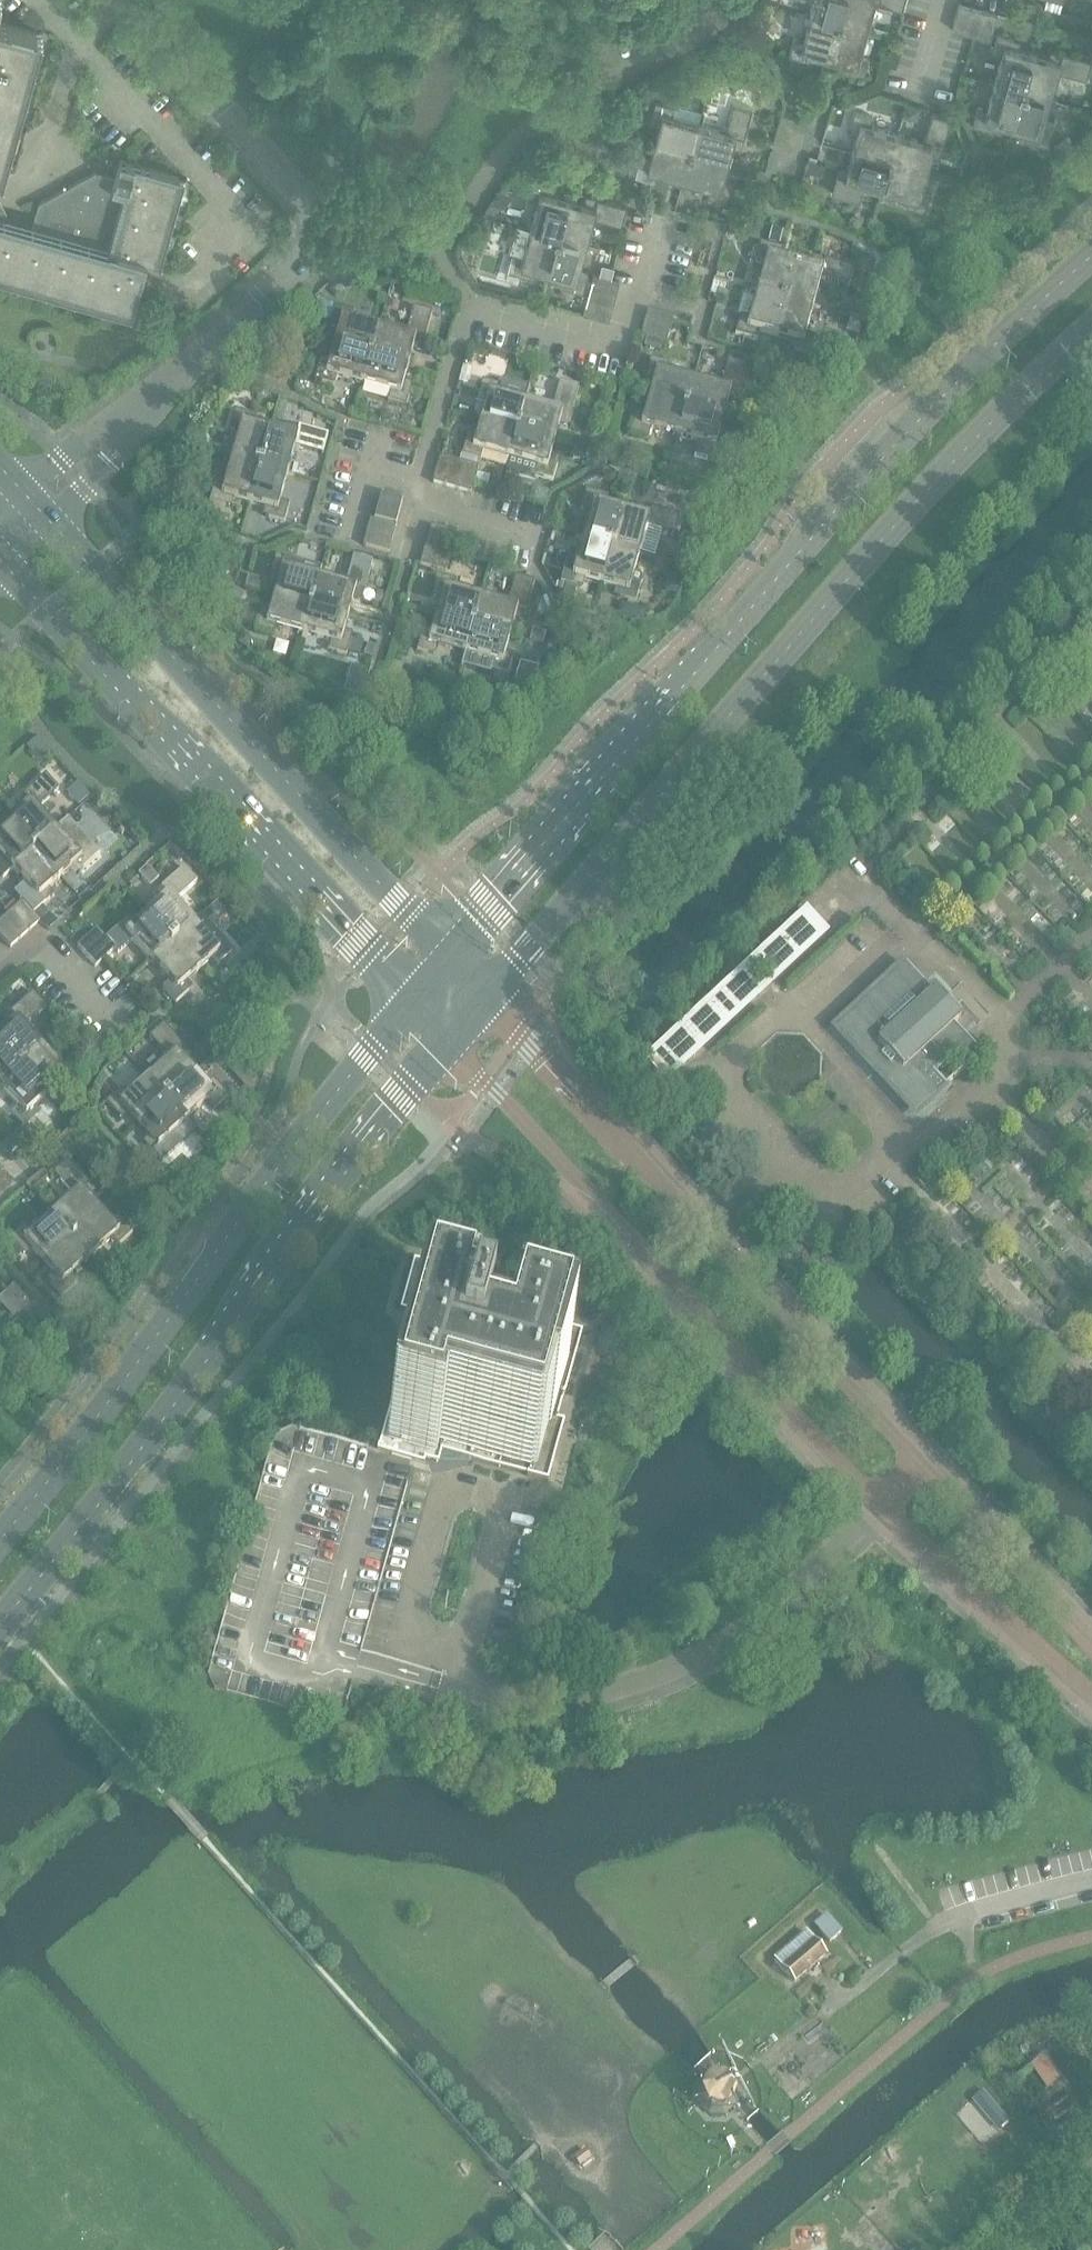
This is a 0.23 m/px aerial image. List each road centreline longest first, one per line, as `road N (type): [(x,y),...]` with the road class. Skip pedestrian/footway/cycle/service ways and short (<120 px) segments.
road 1 (secondary): [(1091,254),(893,447),(450,958)]
road 2 (tertiary): [(452,1044),(882,1507),(1091,1693)]
road 3 (secondary): [(489,999),(972,442),(1091,330)]
road 4 (tertiary): [(1091,1649),(489,999)]
road 5 (secondary): [(0,1623),(452,1044)]
road 6 (secondary): [(410,1000),(0,1538)]
road 7 (tertiary): [(450,958),(34,505)]
road 8 (tertiary): [(0,558),(410,1000)]
road 9 (residential): [(34,505),(333,235)]
road 10 (residential): [(443,250),(510,155),(546,124),(750,0)]
road 11 (residential): [(124,0),(333,235)]
road 12 (residential): [(472,303),(624,346),(667,213)]
road 13 (residential): [(419,486),(472,303)]
road 14 (residential): [(6,970),(43,943),(128,1042)]
road 15 (residential): [(542,543),(419,509)]

